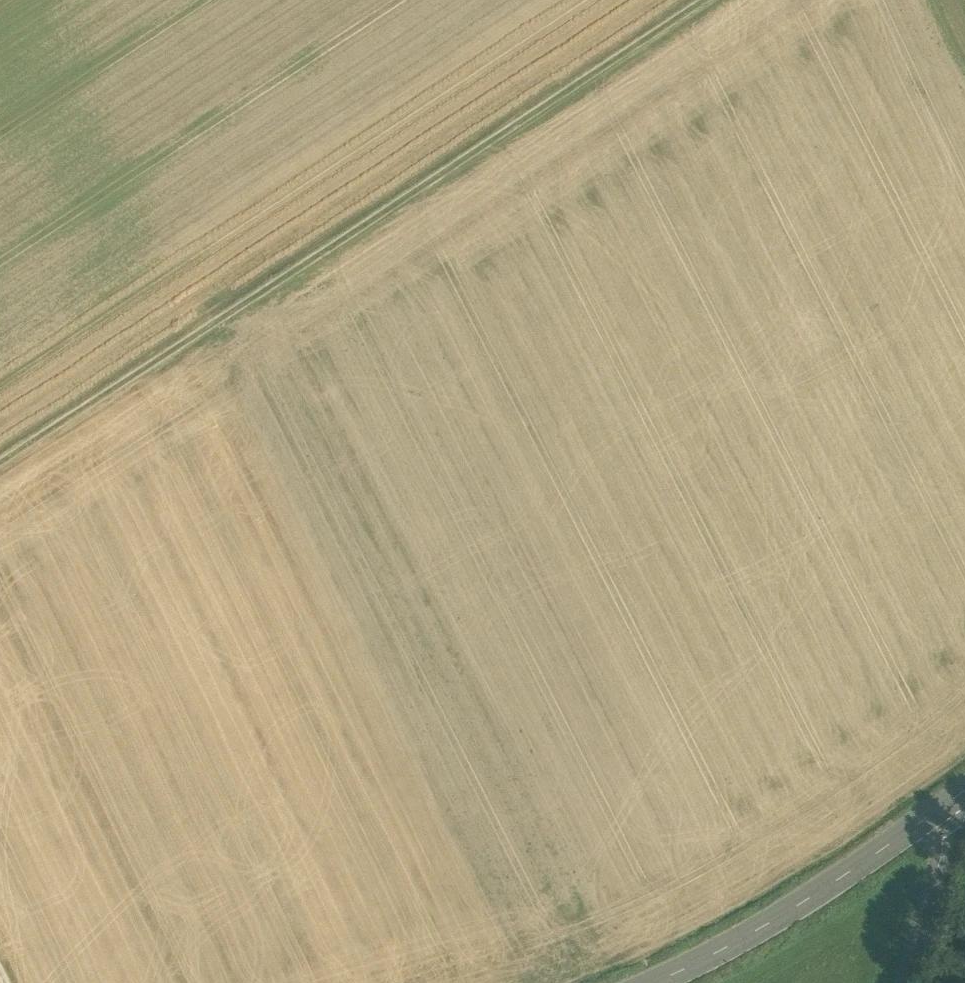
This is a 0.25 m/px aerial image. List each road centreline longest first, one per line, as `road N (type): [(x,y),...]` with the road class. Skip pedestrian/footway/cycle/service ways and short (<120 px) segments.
road 1 (track): [(701,0),(0,460)]
road 2 (tertiary): [(655,982),(774,922),(940,812)]
road 3 (unclassified): [(900,982),(945,832),(940,812)]

